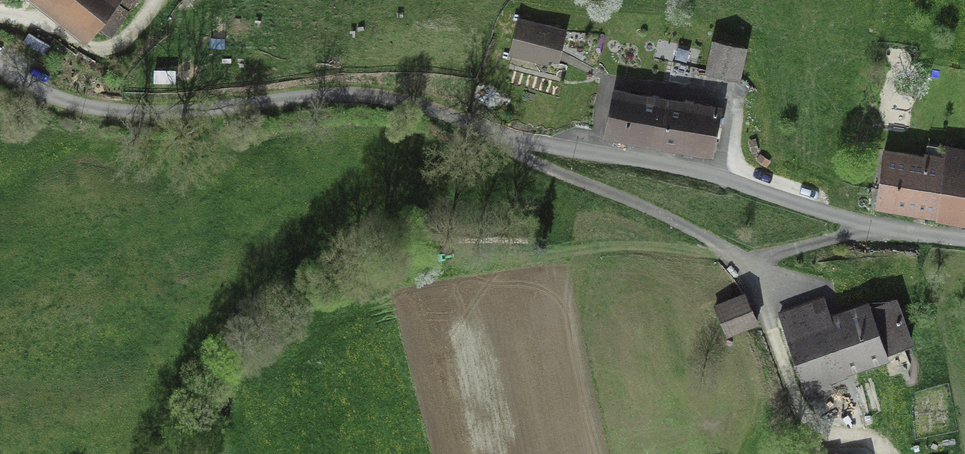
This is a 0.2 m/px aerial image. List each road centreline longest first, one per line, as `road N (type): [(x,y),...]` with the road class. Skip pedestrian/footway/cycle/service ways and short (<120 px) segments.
road 1 (residential): [(0,70),(68,103),(138,113),(379,96),(534,144),(720,175),(884,234),(964,242)]
road 2 (track): [(156,0),(114,47),(84,48),(25,15),(0,11)]

